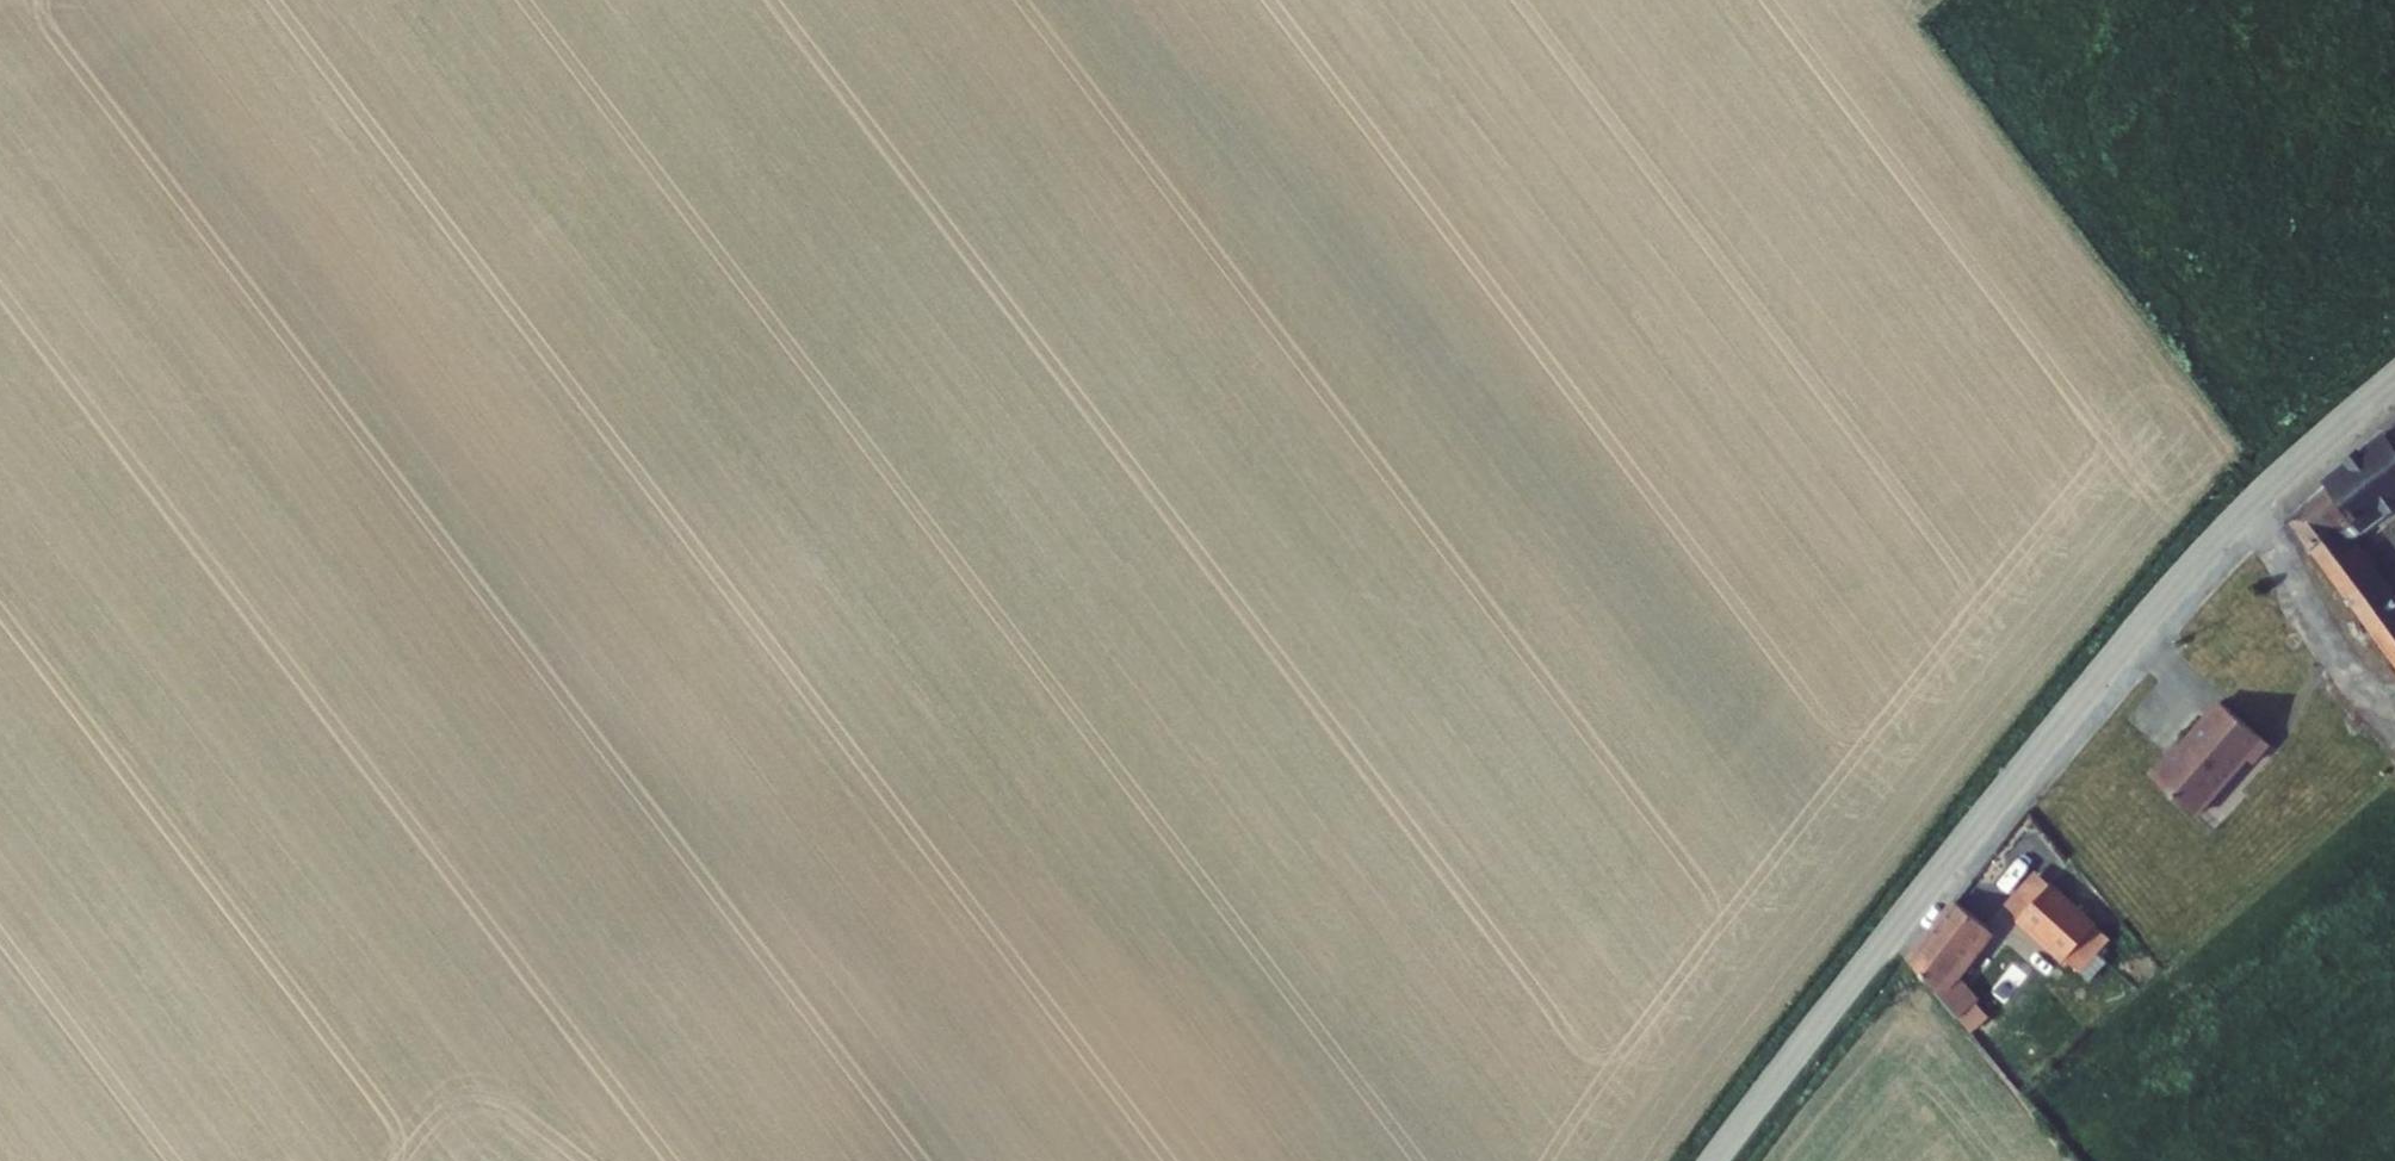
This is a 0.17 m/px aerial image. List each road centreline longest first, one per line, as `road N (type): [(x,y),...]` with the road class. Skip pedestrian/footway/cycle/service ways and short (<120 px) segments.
road 1 (residential): [(2394,378),(2259,497),(2176,583),(1713,1160)]
road 2 (track): [(2394,745),(2224,530)]

